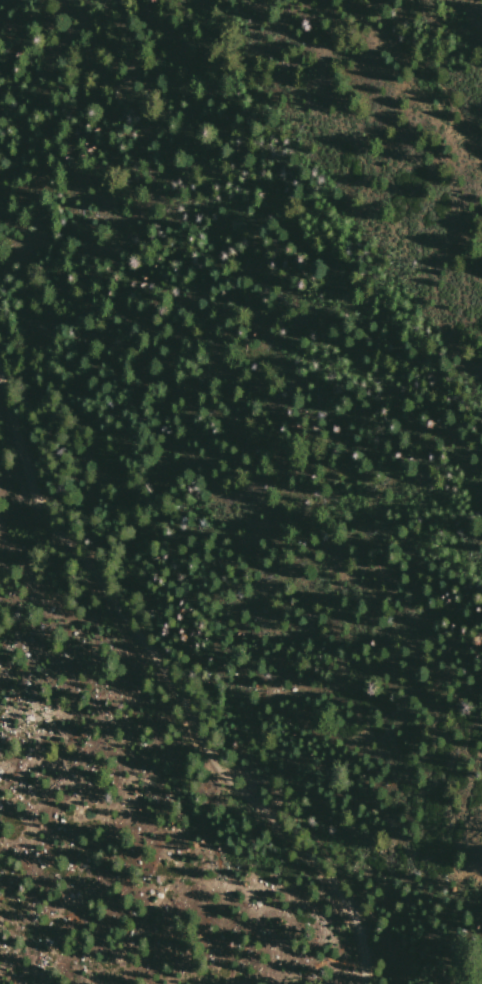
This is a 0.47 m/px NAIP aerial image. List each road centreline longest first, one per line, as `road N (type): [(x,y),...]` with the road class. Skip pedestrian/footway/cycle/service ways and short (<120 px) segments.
road 1 (track): [(357,983),(352,930),(337,897),(311,858),(218,761),(35,495),(0,387)]

